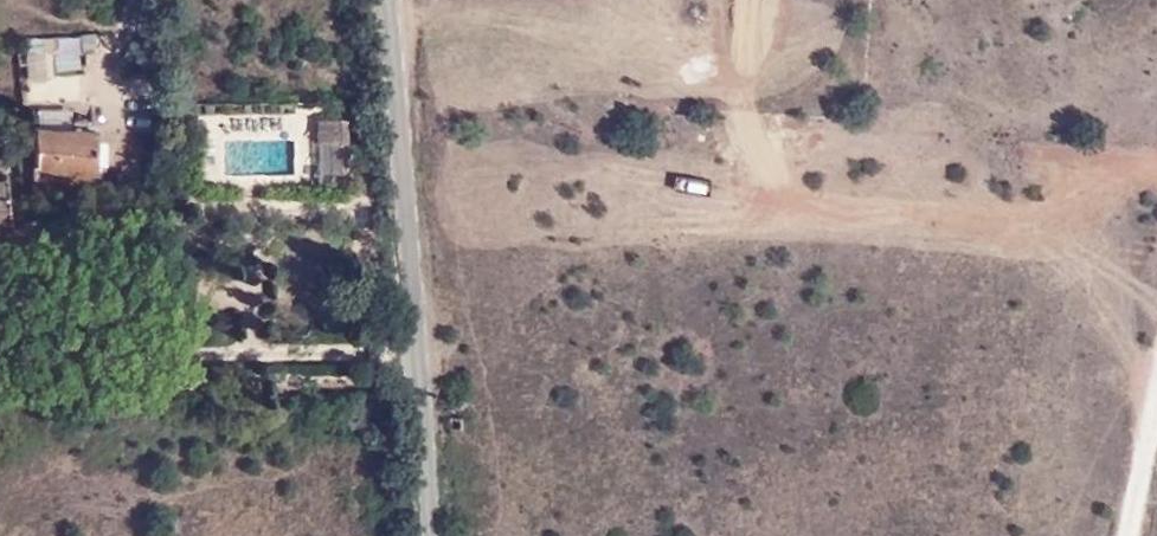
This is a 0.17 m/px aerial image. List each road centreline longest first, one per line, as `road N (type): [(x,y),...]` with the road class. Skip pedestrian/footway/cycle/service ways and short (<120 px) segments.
road 1 (residential): [(389,0),(432,535)]

